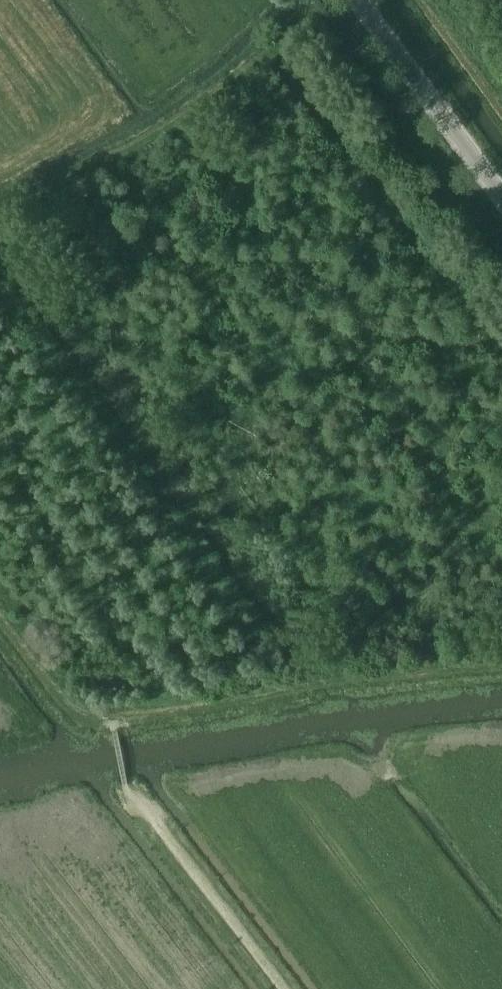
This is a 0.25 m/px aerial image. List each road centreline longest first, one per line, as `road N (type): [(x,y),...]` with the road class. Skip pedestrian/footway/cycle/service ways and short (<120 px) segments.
road 1 (tertiary): [(501,199),(354,0)]

